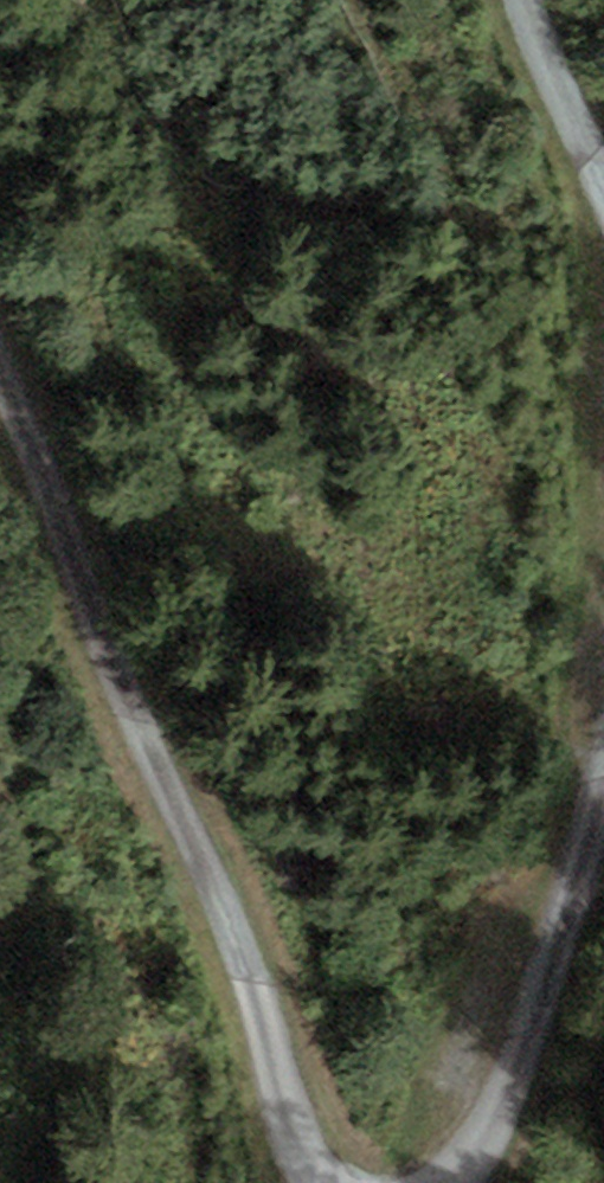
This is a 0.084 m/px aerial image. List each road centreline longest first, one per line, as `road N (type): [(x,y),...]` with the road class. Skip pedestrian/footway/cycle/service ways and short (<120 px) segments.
road 1 (track): [(329,1182),(286,1129),(85,470),(0,300)]
road 2 (track): [(603,759),(502,1117),(459,1182)]
road 3 (track): [(543,0),(603,189)]

